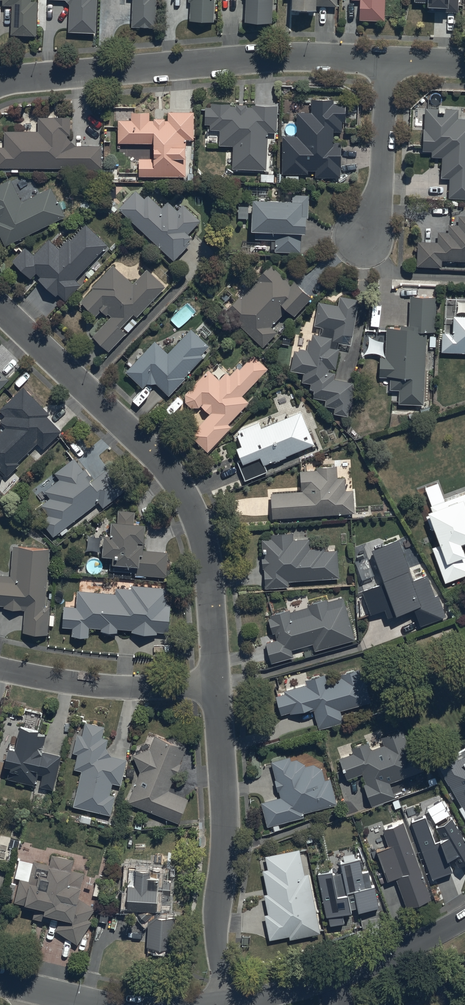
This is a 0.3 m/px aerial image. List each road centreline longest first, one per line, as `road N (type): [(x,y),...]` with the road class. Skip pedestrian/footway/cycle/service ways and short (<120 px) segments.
road 1 (residential): [(217,684),(206,548),(187,497),(0,308)]
road 2 (residential): [(0,82),(275,57),(387,61)]
road 3 (residential): [(228,1002),(215,924),(226,833),(217,684)]
road 4 (residential): [(464,918),(327,983),(228,1002)]
road 5 (residential): [(217,684),(118,687),(0,668)]
road 6 (residential): [(387,61),(381,189),(363,236)]

